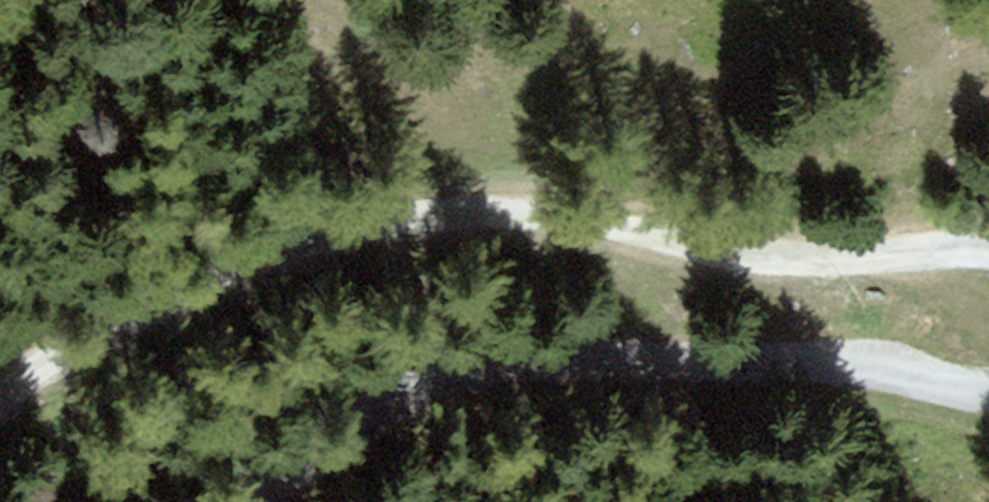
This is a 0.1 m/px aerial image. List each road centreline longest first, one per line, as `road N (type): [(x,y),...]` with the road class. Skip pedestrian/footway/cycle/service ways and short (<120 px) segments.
road 1 (unclassified): [(988,255),(804,262),(523,211),(449,213),(283,254),(162,300),(88,335),(0,394)]
road 2 (unclassified): [(258,501),(329,436),(377,409),(468,378),(767,364),(880,371),(988,393)]

